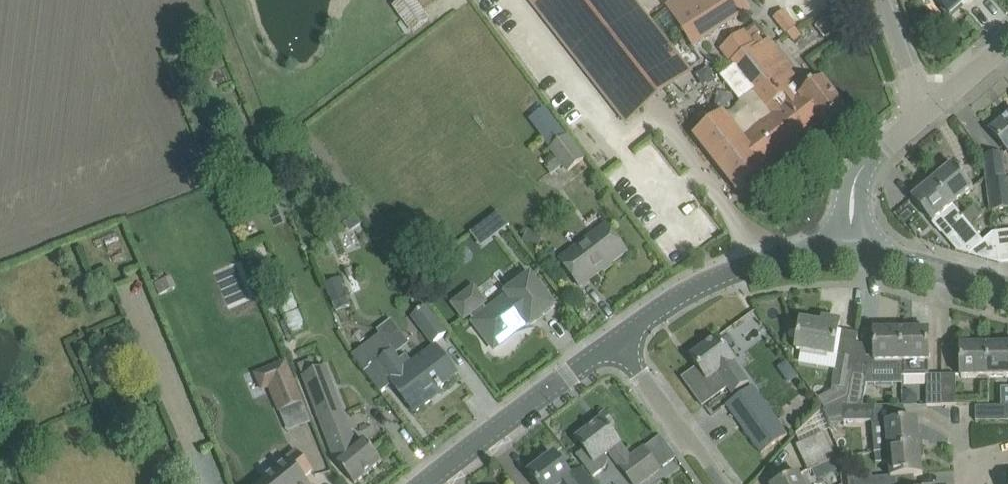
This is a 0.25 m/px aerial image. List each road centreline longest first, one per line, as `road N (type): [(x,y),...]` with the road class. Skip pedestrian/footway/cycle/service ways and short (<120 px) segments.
road 1 (tertiary): [(615,340),(677,296),(736,270),(773,258),(852,251)]
road 2 (tertiary): [(425,483),(615,340)]
road 3 (residential): [(721,483),(615,340)]
road 4 (unclassified): [(852,251),(856,178),(923,112)]
road 5 (tertiary): [(852,251),(1007,286)]

